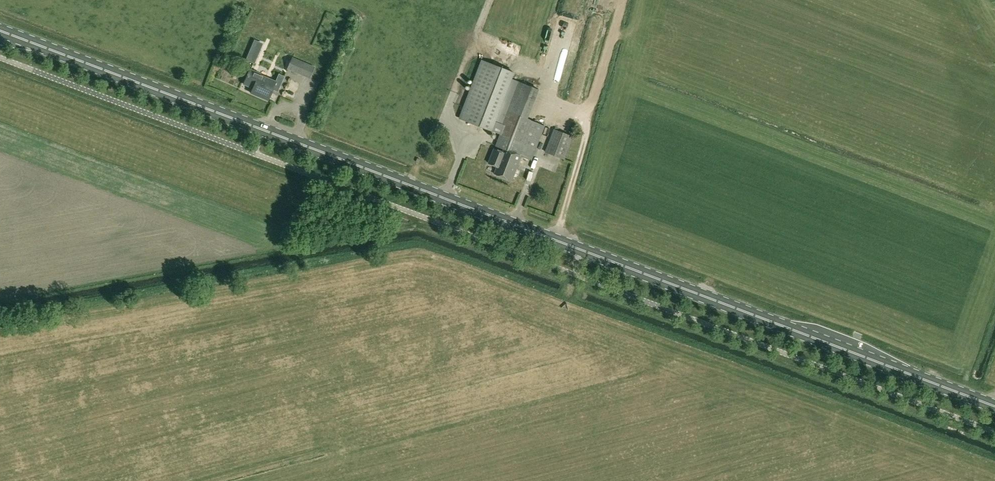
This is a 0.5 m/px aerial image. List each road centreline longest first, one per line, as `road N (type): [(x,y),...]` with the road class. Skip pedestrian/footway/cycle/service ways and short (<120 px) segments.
road 1 (primary): [(994,406),(0,31)]
road 2 (track): [(563,219),(623,0)]

